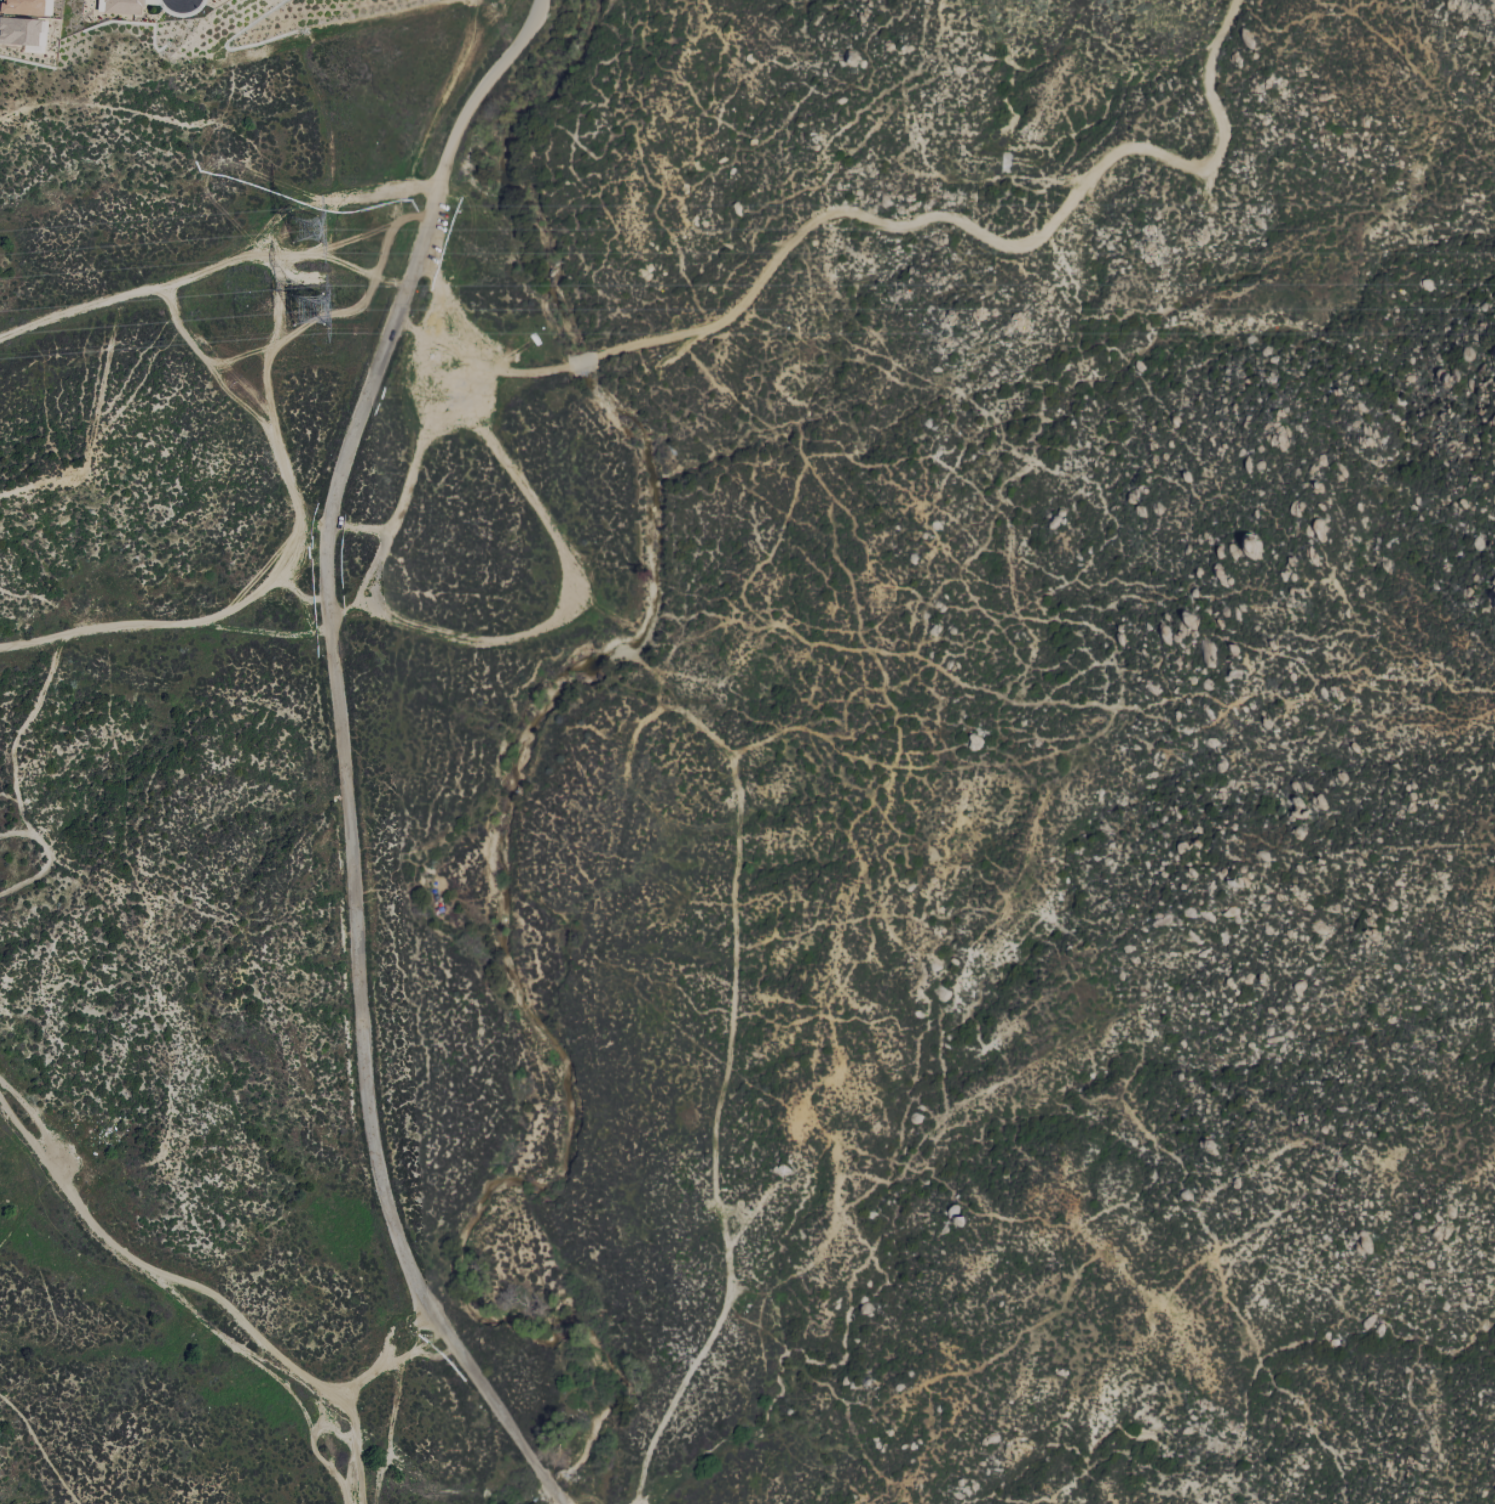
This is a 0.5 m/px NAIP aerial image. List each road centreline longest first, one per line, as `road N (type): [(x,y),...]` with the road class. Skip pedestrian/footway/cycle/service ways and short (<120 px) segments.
road 1 (residential): [(560,1503),(426,1306),(377,1183),(362,1059),(356,842),(328,620),(330,514),(455,134),(542,0)]
road 2 (track): [(508,374),(563,370),(708,330),(826,214),(902,228),(951,215),(1009,247),(1057,219),(1116,153),(1143,147),(1214,164),(1222,141),(1208,76),(1235,0)]
road 3 (track): [(349,1503),(350,1432),(340,1395),(375,1366),(396,1363),(426,1306)]

